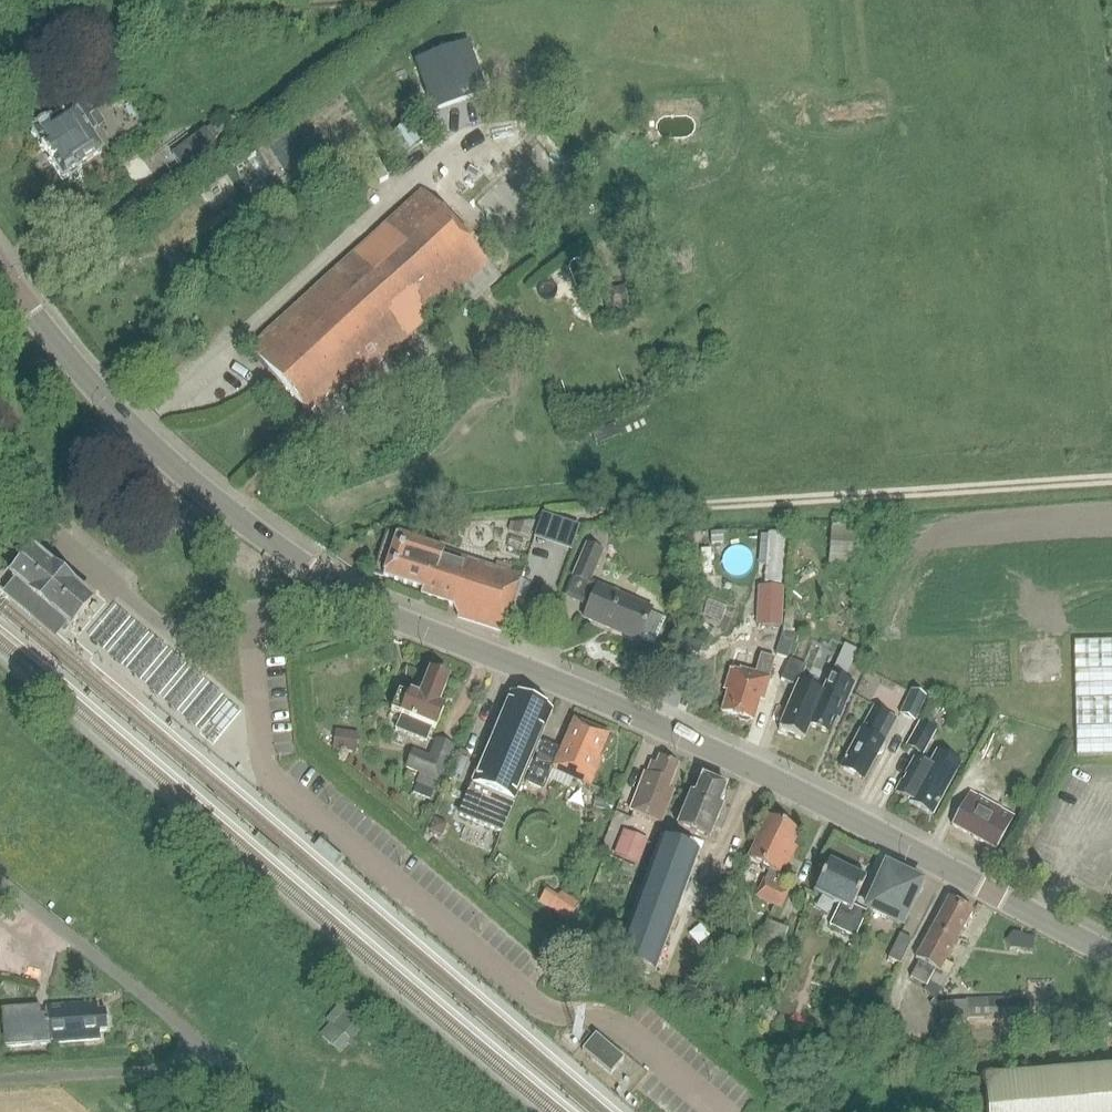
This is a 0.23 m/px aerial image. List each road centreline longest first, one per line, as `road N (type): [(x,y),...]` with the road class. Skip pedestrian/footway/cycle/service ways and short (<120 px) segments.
road 1 (tertiary): [(1111,954),(744,766),(353,597),(238,519),(134,428),(0,266)]
road 2 (unclassified): [(201,1043),(0,883)]

